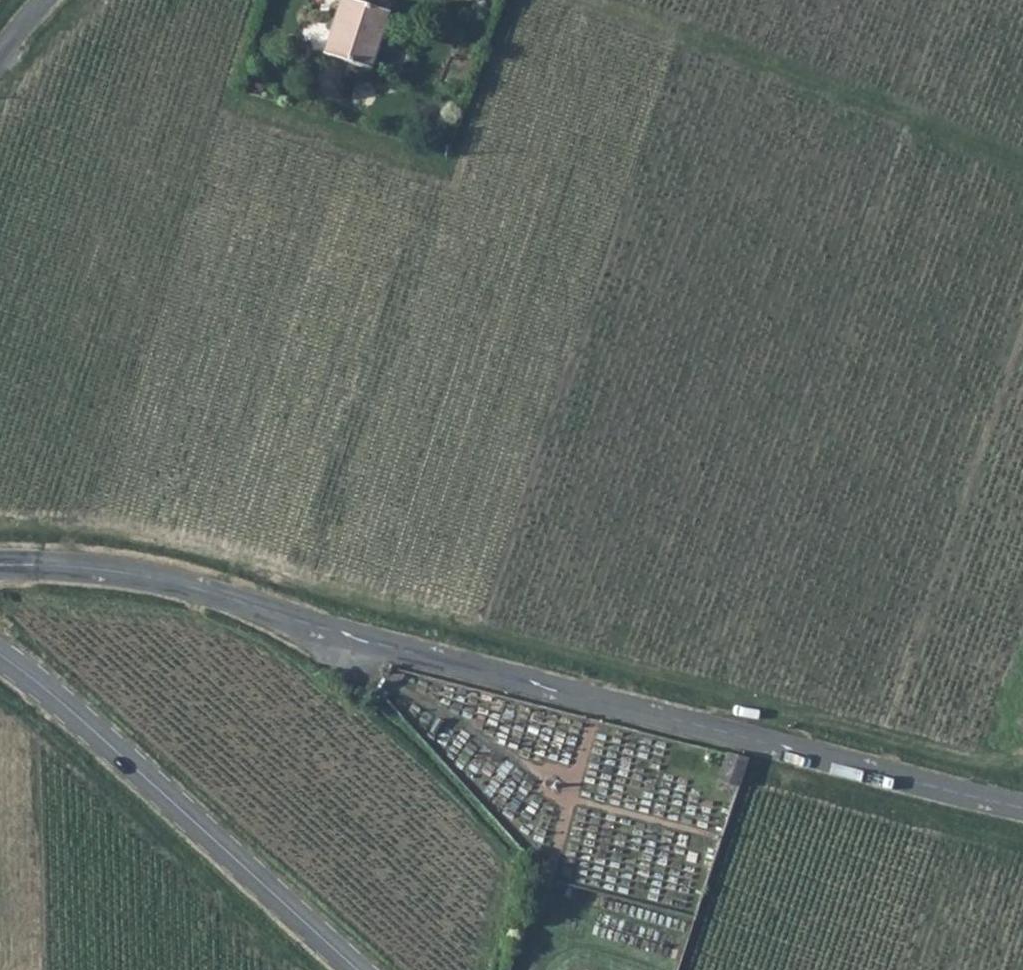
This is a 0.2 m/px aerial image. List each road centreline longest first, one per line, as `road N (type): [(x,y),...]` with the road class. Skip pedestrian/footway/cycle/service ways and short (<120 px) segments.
road 1 (tertiary): [(1022,807),(468,670),(179,585),(0,566)]
road 2 (secondary): [(0,656),(90,727),(357,969)]

